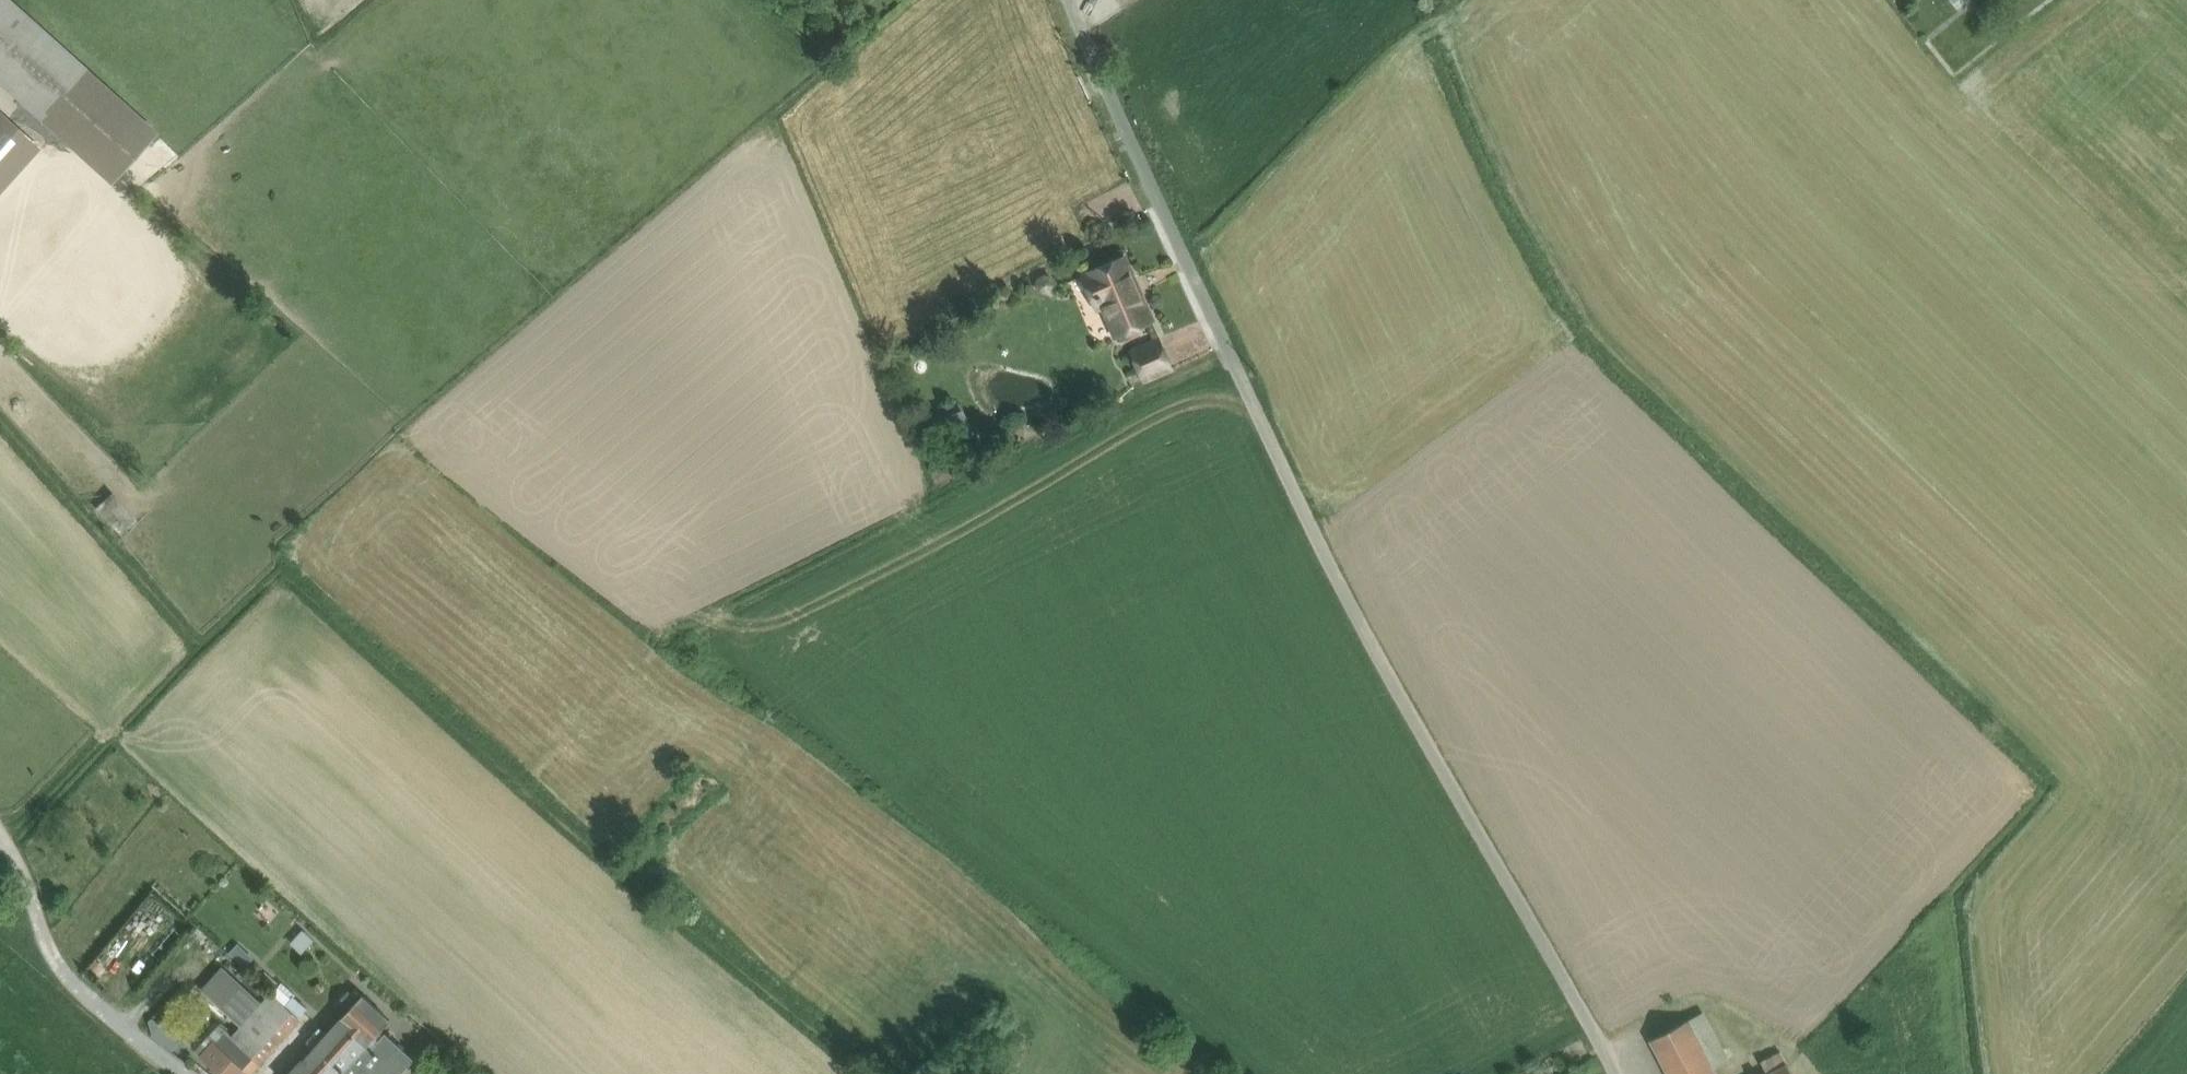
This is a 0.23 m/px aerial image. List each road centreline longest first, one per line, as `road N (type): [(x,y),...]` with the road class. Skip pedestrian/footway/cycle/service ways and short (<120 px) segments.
road 1 (unclassified): [(1627,1073),(1343,571),(1079,0)]
road 2 (track): [(673,653),(1245,365)]

